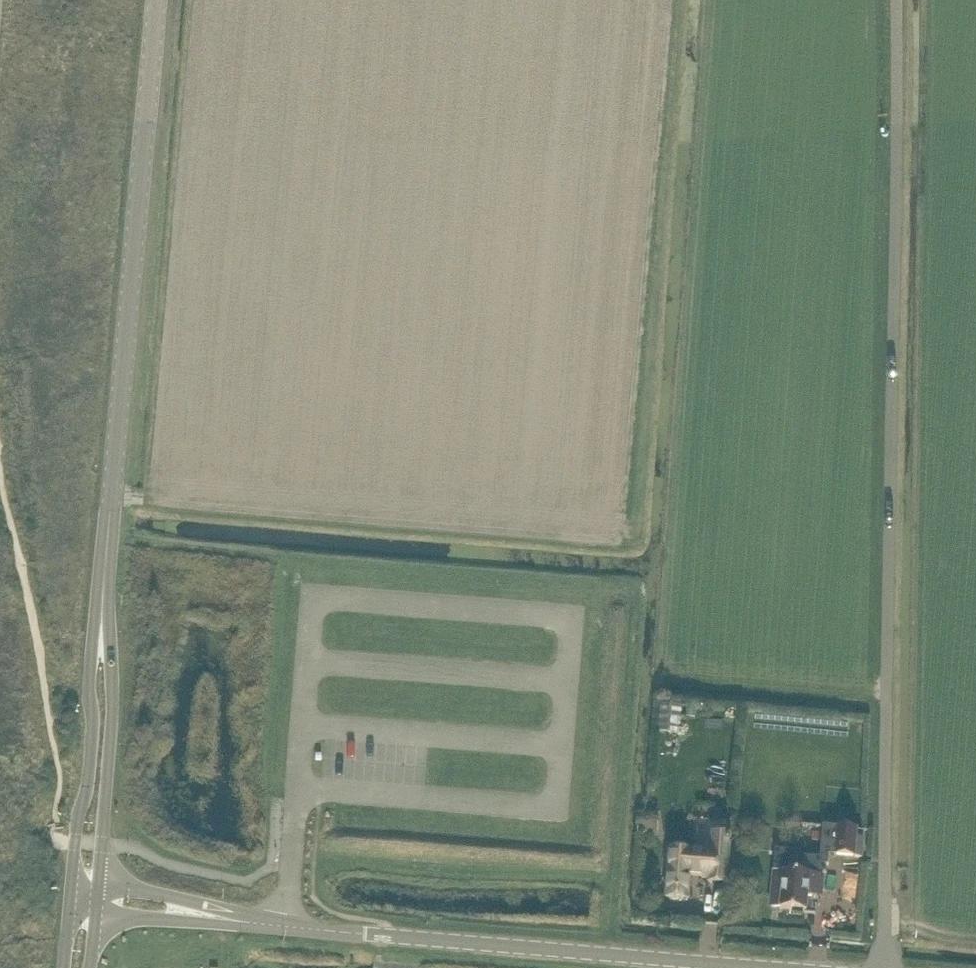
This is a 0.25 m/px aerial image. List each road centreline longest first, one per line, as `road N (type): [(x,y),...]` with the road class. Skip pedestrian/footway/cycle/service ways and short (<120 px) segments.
road 1 (track): [(883,967),(896,0)]
road 2 (tertiary): [(102,627),(159,0)]
road 3 (unclassified): [(778,967),(224,916)]
road 4 (tertiary): [(102,627),(87,681),(92,732),(70,895)]
road 5 (tertiary): [(99,885),(114,693),(102,627)]
road 6 (unclassified): [(224,916),(169,896),(99,885)]
road 7 (unclassified): [(95,914),(224,916)]

